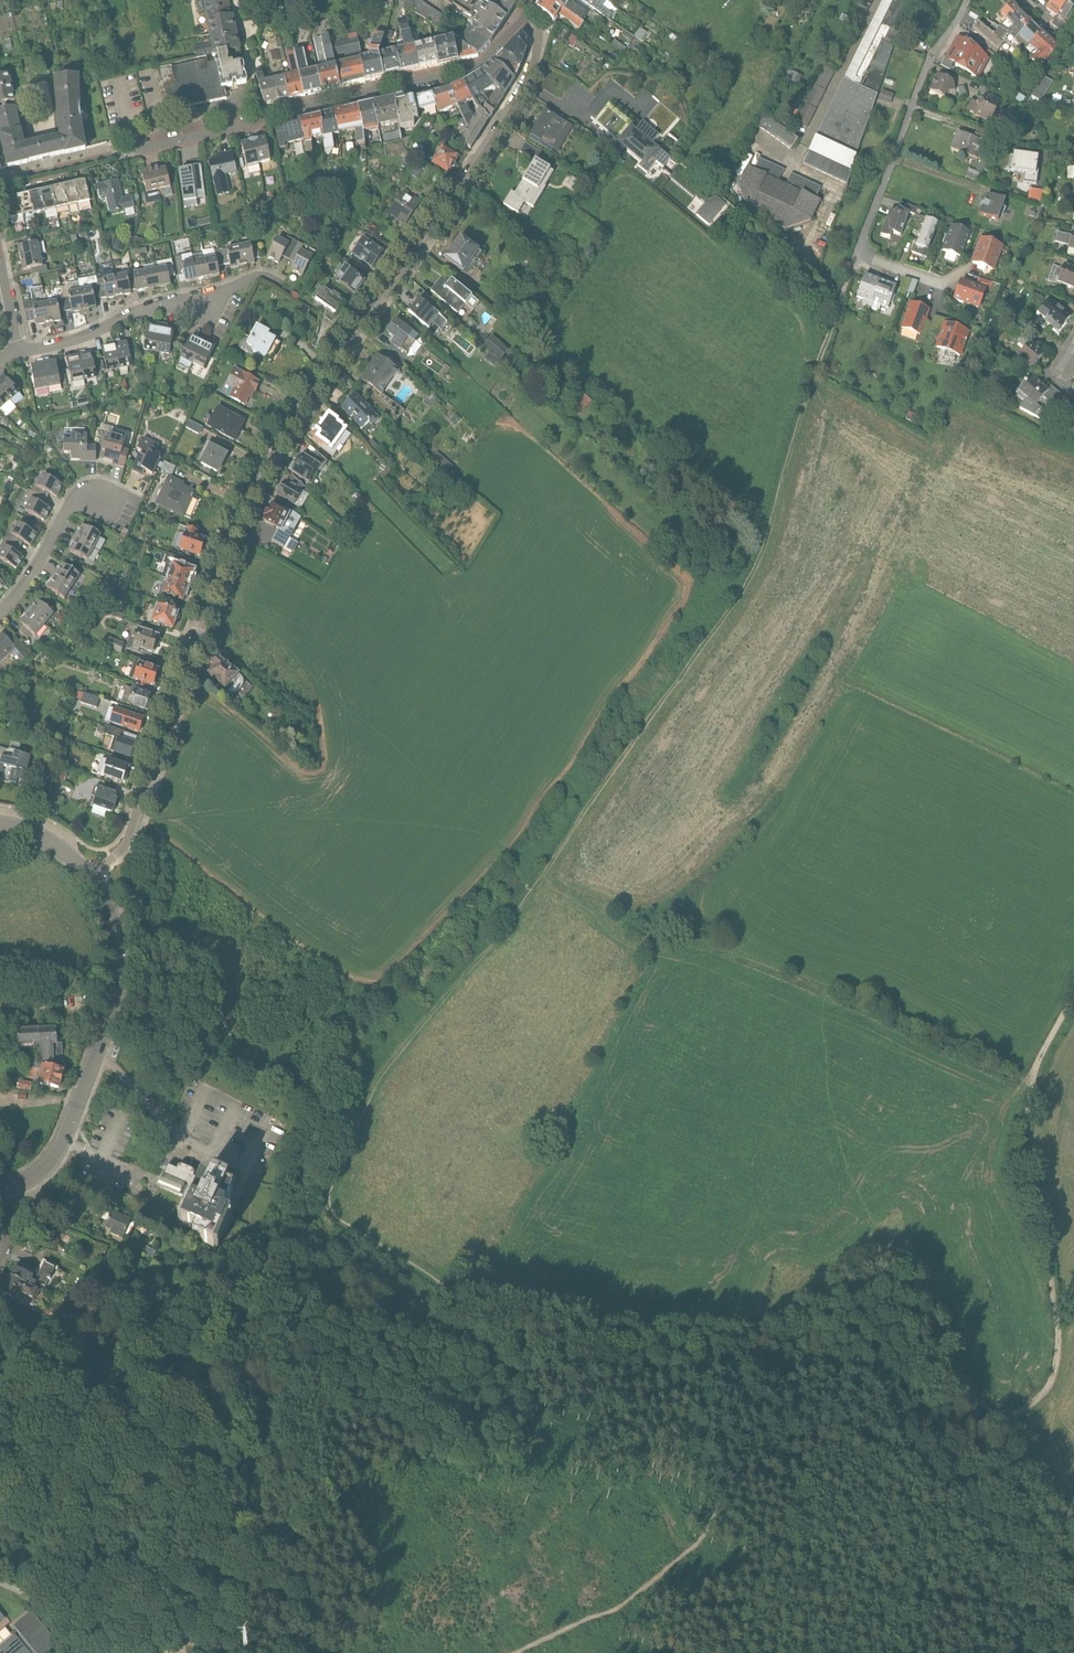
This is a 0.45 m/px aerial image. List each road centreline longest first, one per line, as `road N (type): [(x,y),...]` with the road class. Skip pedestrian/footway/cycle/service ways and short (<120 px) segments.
road 1 (residential): [(523,20),(538,45),(518,100),(367,309),(241,504),(128,839),(90,876)]
road 2 (residential): [(523,20),(473,67),(0,183)]
road 3 (track): [(997,1424),(1045,1387),(1056,1361),(1057,1308),(1022,1182),(1022,1144),(1033,1073),(1073,998)]
road 4 (residential): [(967,0),(928,66),(858,254),(947,287)]
road 5 (unclassified): [(0,1187),(33,1177),(57,1152),(111,1014),(116,934),(90,876)]
road 6 (residential): [(23,349),(207,297)]
road 7 (residential): [(0,614),(76,498),(104,500)]
road 8 (track): [(876,1652),(978,1529)]
road 9 (track): [(1073,1641),(1065,1613),(1031,1568),(978,1529)]
road 10 (track): [(997,1424),(1073,1522)]

